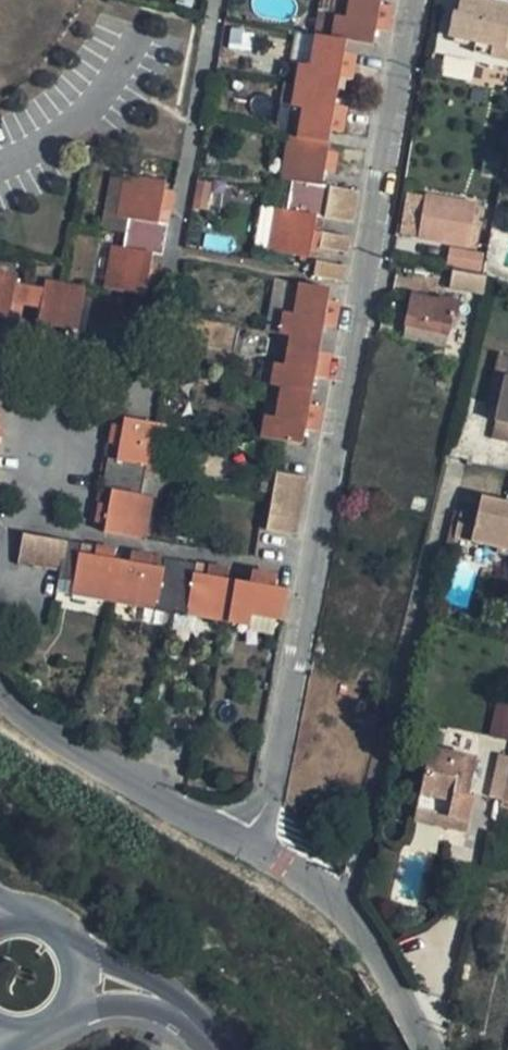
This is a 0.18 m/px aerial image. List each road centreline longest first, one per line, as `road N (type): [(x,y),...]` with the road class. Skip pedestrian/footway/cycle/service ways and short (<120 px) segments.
road 1 (residential): [(414,0),(296,661),(267,800),(249,840)]
road 2 (residential): [(0,698),(71,752),(183,816),(249,840)]
road 3 (residential): [(249,840),(293,865),(342,909),(435,1049)]
road 4 (tertiary): [(221,1049),(199,1018),(154,982),(81,956)]
road 5 (tertiary): [(69,1014),(153,1011),(213,1049)]

